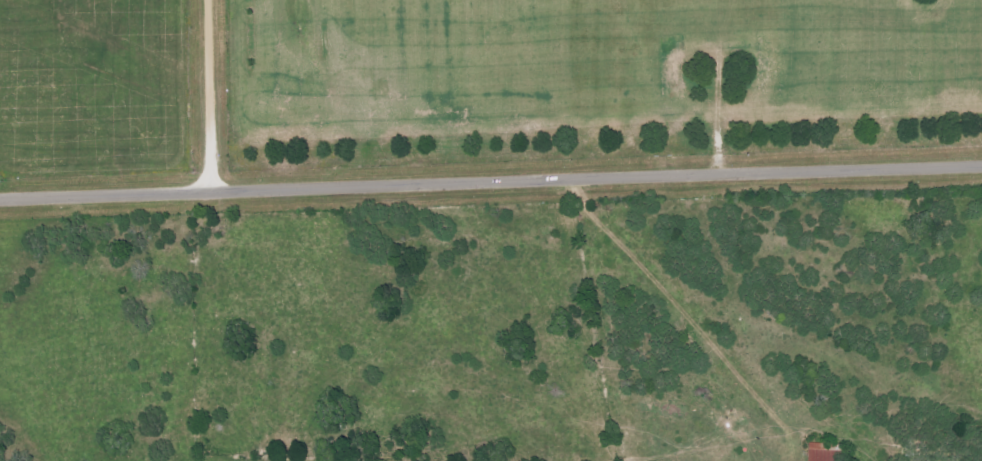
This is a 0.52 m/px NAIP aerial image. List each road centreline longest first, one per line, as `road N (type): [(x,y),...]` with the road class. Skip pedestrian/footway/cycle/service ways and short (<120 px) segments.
road 1 (residential): [(0,197),(981,166)]
road 2 (residential): [(211,189),(208,0)]

